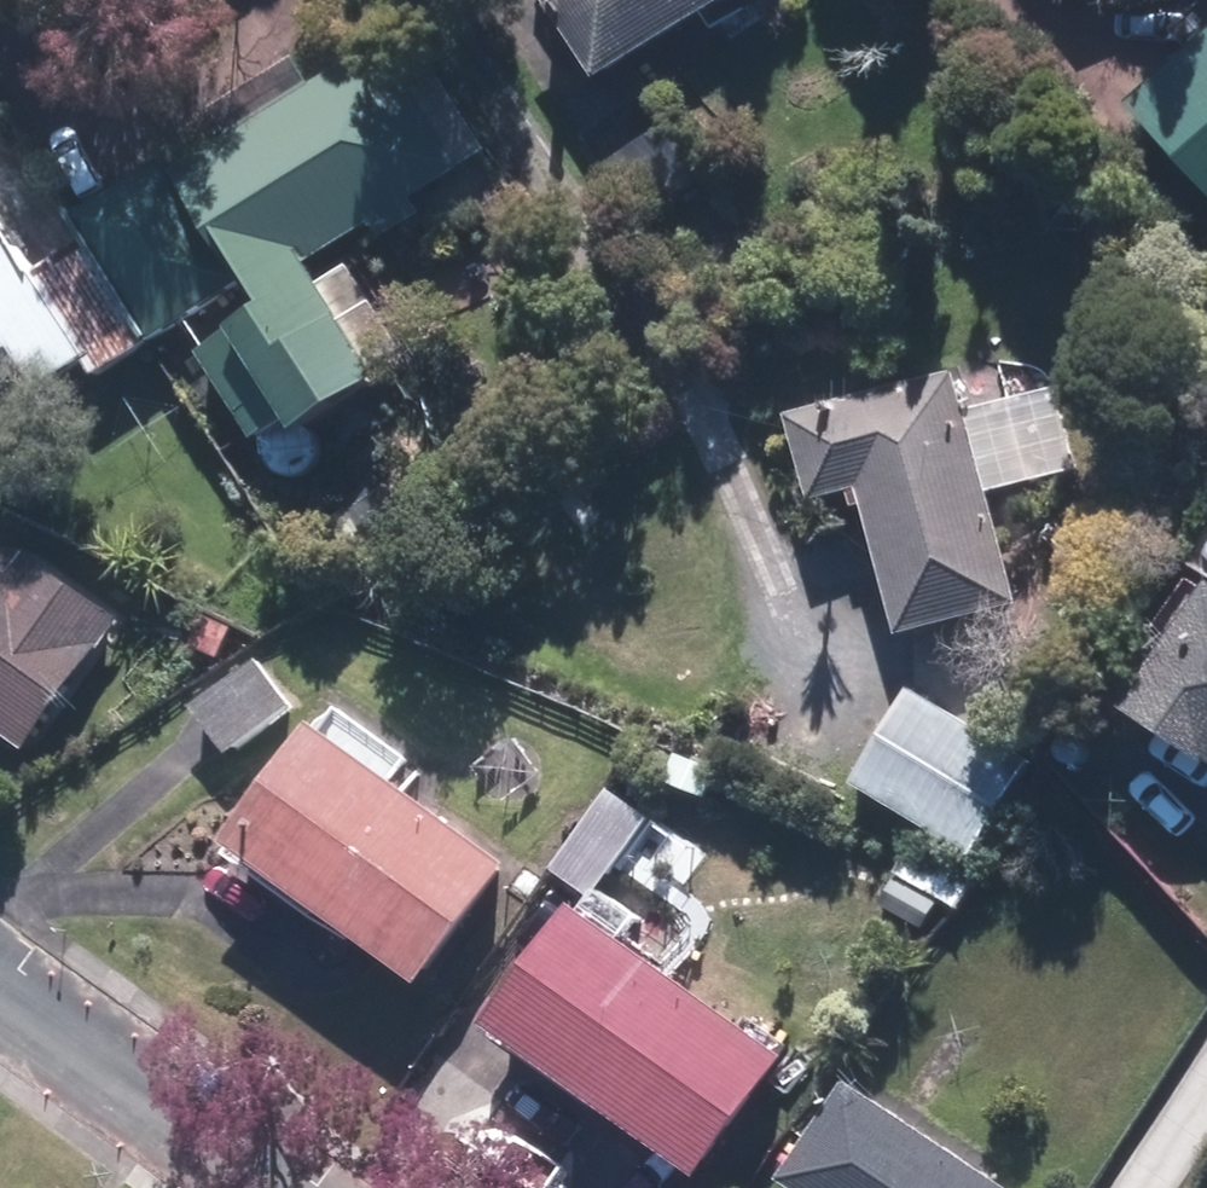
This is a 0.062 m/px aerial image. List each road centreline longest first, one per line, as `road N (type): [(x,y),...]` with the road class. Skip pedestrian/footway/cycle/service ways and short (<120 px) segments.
road 1 (residential): [(293,1187),(0,979)]

